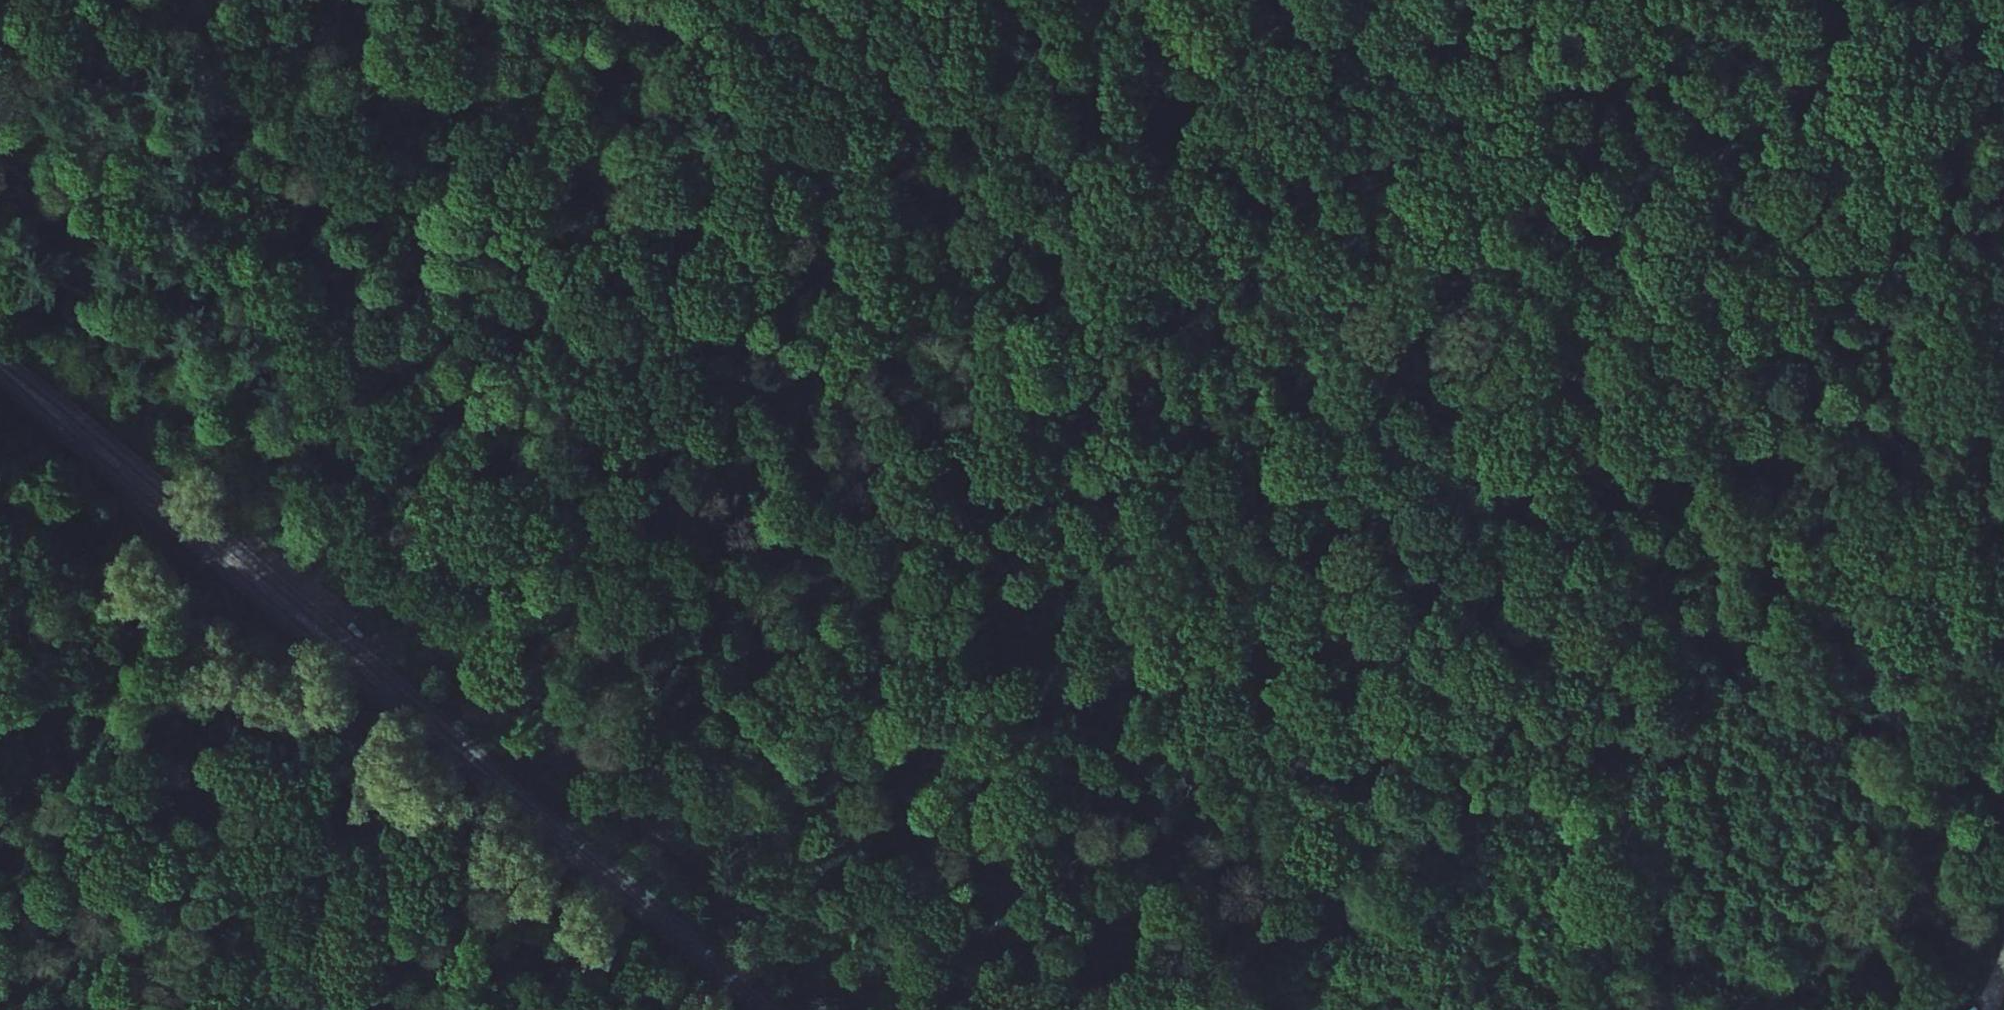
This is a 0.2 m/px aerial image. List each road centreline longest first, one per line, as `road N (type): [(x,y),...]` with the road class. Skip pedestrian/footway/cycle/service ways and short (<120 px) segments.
road 1 (tertiary): [(769,1009),(0,365)]

